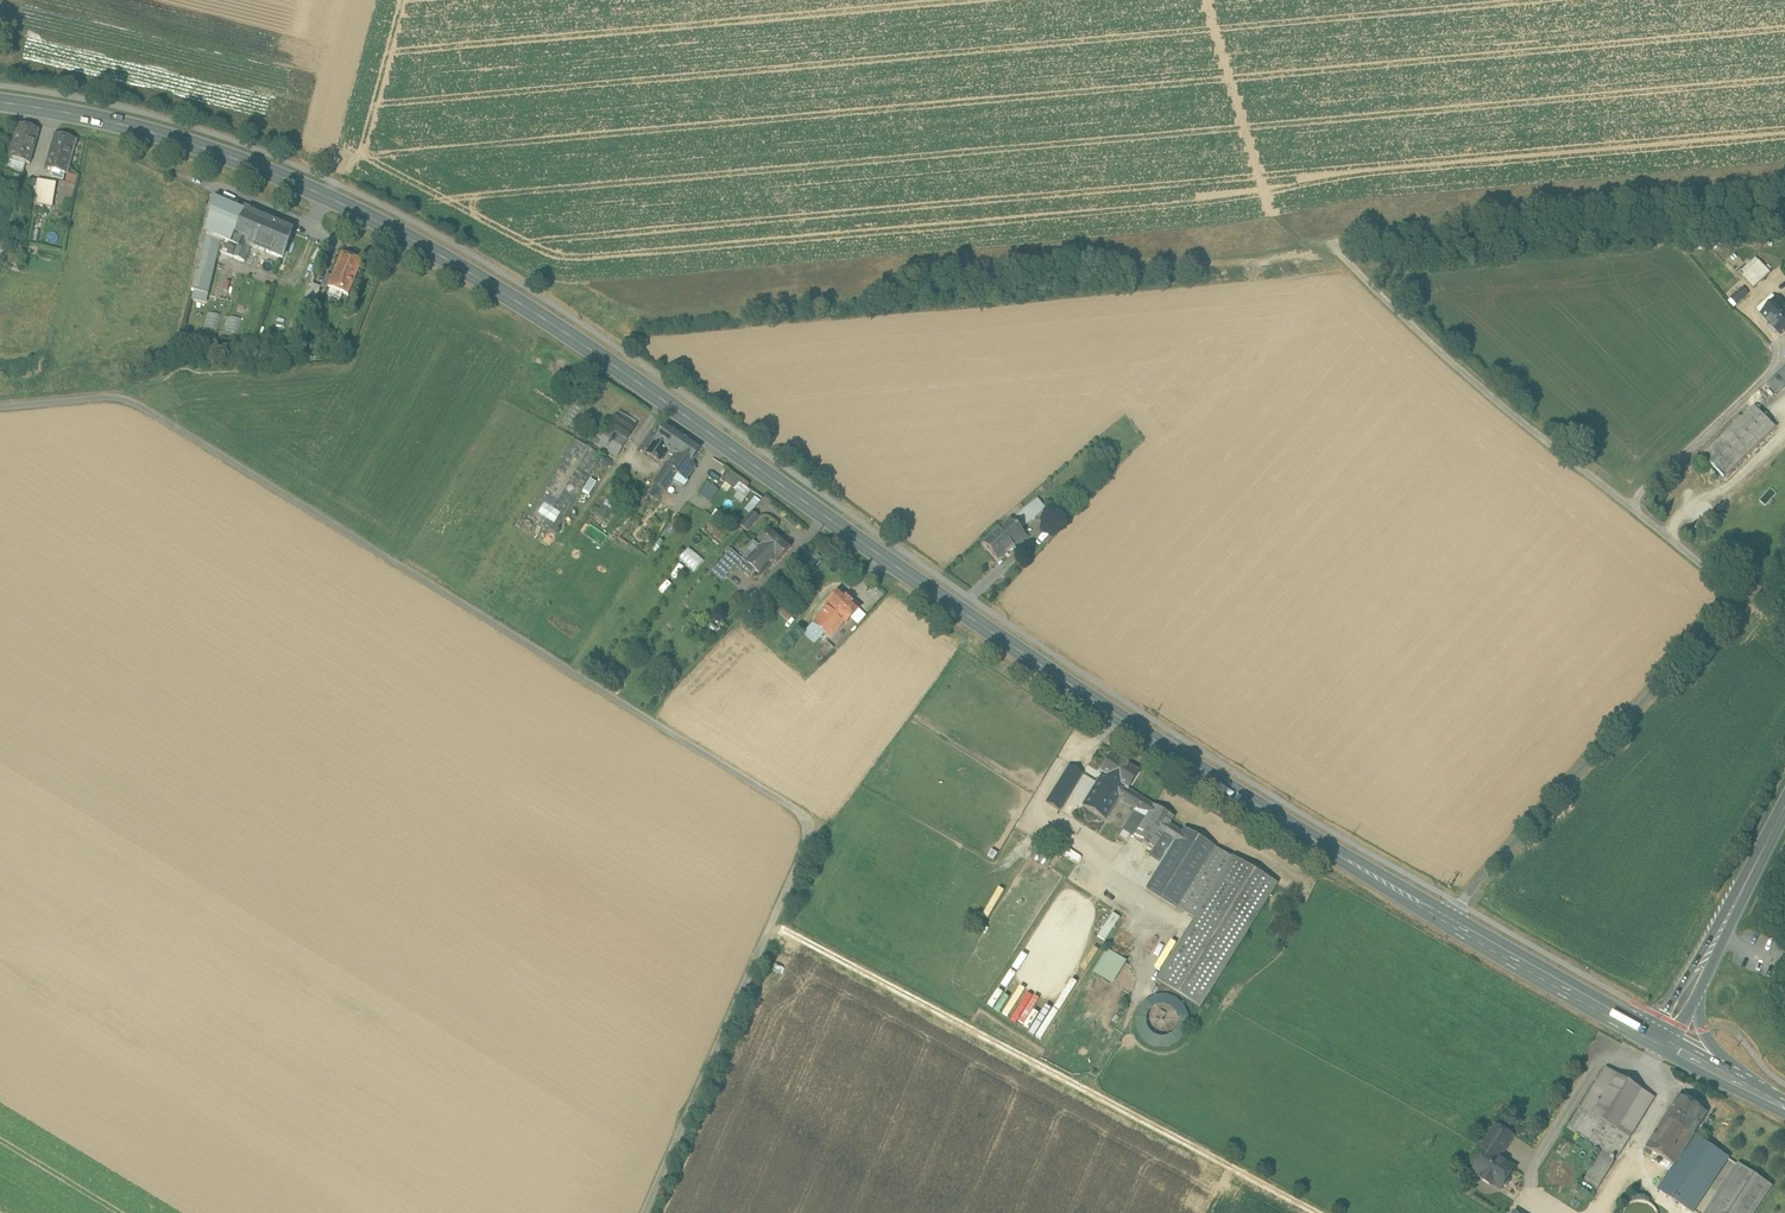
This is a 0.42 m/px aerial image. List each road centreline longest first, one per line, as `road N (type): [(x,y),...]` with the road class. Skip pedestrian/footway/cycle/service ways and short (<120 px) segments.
road 1 (primary): [(1664,1042),(1152,738),(605,359),(434,251),(196,145),(0,102)]
road 2 (track): [(645,1212),(810,822),(149,410),(122,397),(0,406)]
road 3 (track): [(1339,251),(1346,239),(1784,190)]
road 4 (primary): [(1784,810),(1709,957)]
road 5 (primary): [(1763,1094),(1706,1031),(1709,957)]

